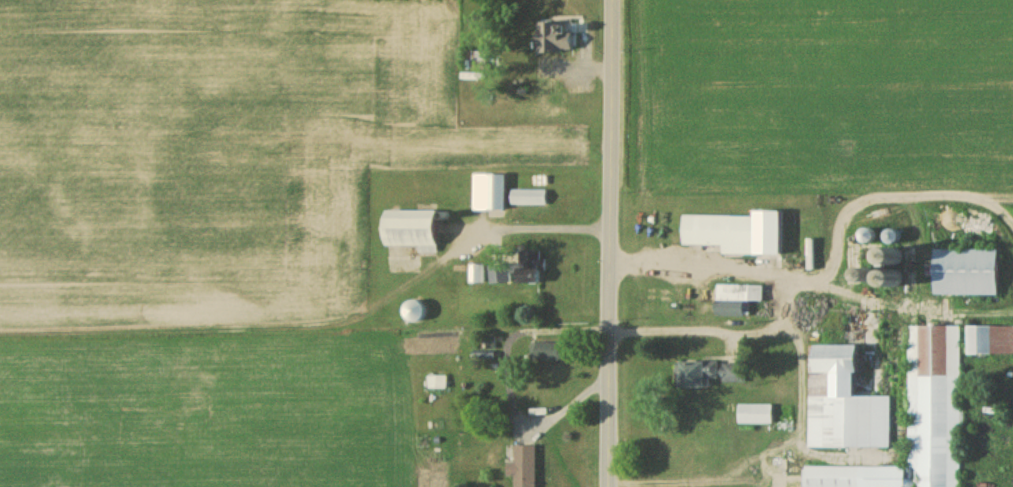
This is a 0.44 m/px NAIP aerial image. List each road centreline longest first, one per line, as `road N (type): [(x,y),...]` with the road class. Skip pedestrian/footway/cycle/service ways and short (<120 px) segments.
road 1 (residential): [(609,486),(612,0)]

